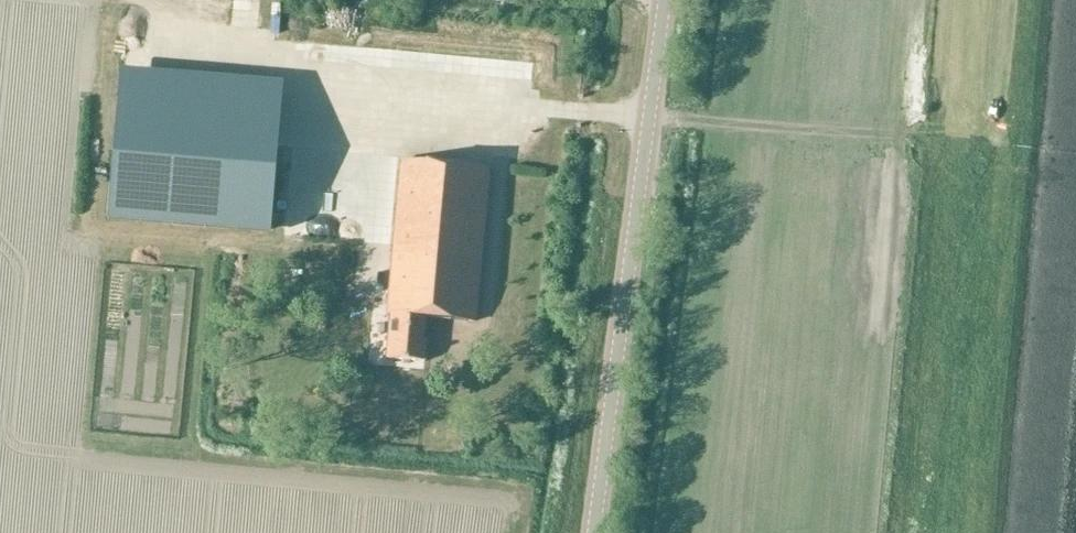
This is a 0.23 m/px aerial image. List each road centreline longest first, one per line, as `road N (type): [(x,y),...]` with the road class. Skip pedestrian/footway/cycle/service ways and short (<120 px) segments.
road 1 (tertiary): [(592,532),(661,0)]
road 2 (track): [(914,142),(646,118)]

